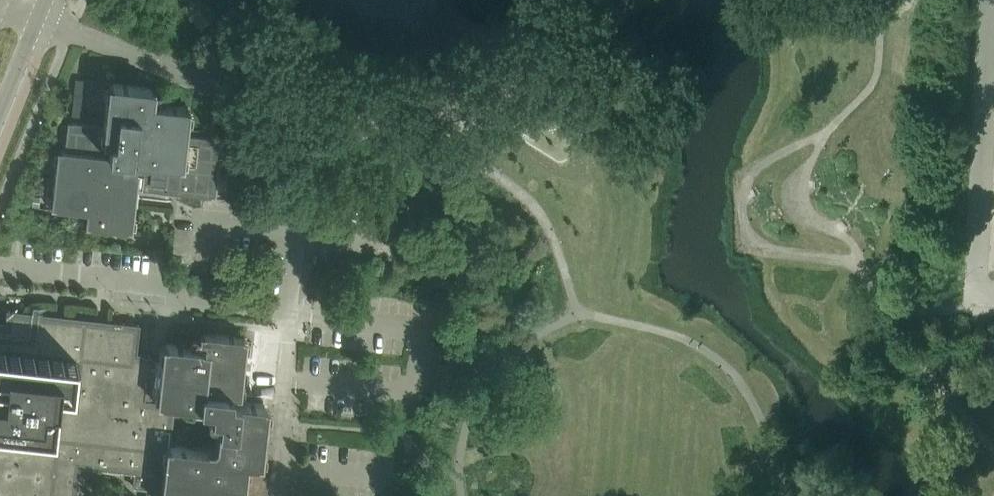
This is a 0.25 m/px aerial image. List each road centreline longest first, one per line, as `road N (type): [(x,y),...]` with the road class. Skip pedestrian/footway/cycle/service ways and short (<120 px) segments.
road 1 (residential): [(0,267),(163,283),(205,304),(290,312)]
road 2 (residential): [(290,312),(296,232),(283,208),(285,165),(241,107)]
road 3 (unclassified): [(241,107),(224,88),(45,9)]
road 4 (unclassified): [(290,312),(281,495)]

